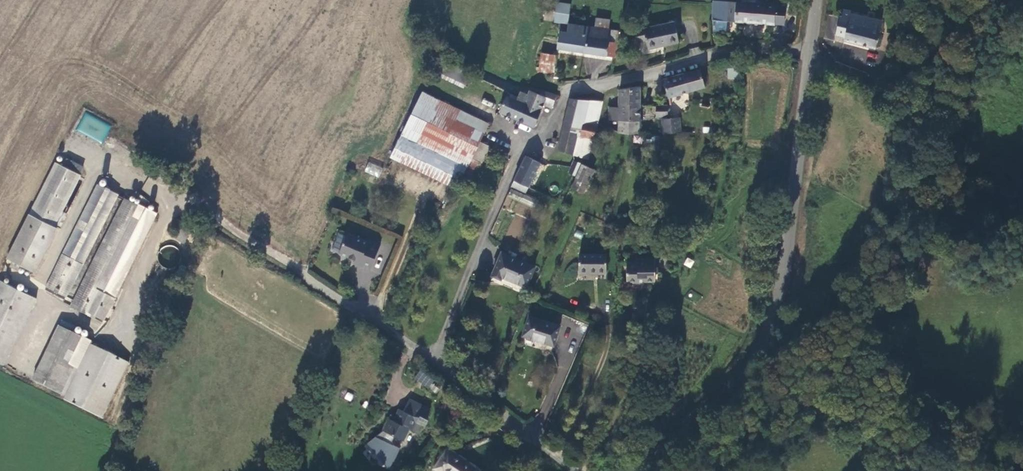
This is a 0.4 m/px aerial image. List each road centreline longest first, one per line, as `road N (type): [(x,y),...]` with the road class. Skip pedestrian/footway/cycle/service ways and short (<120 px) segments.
road 1 (tertiary): [(811,58),(785,266),(762,351),(717,407),(644,470)]
road 2 (unclassified): [(431,360),(187,194)]
road 3 (unclassified): [(568,91),(740,49),(811,58)]
road 4 (unclassified): [(431,360),(521,148)]
road 5 (unclassified): [(574,470),(431,360)]
road 6 (unclassified): [(811,58),(821,69),(860,79),(937,151)]

